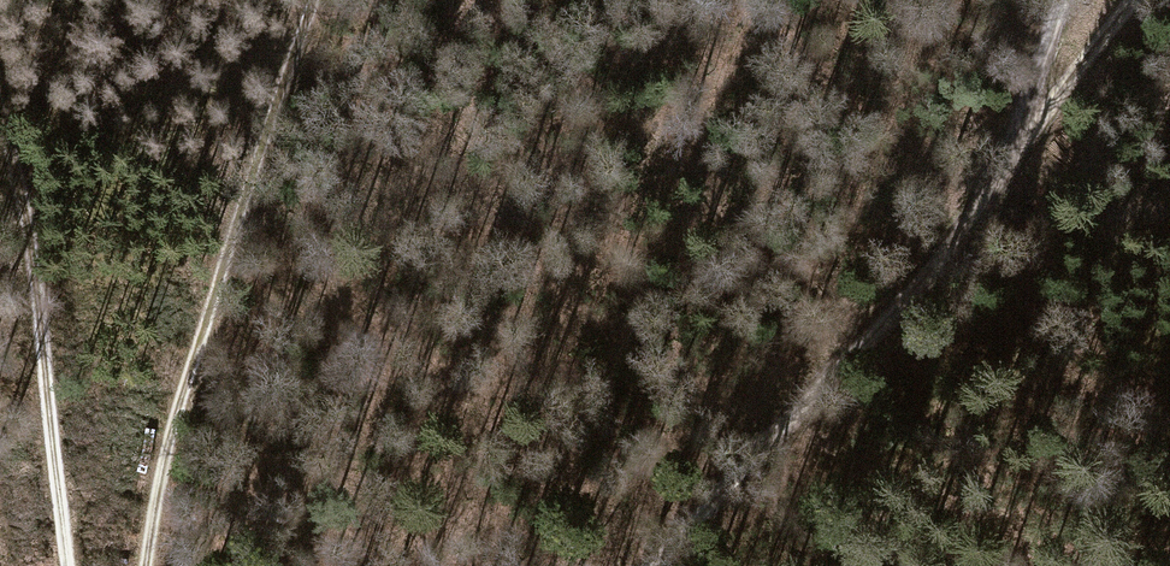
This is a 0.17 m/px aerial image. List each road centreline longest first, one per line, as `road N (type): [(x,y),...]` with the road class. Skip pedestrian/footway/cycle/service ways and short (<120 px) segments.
road 1 (track): [(1062,0),(1000,184),(664,565)]
road 2 (track): [(318,0),(196,341),(150,565)]
road 3 (track): [(76,565),(0,153)]
road 4 (track): [(1137,0),(1000,184)]

